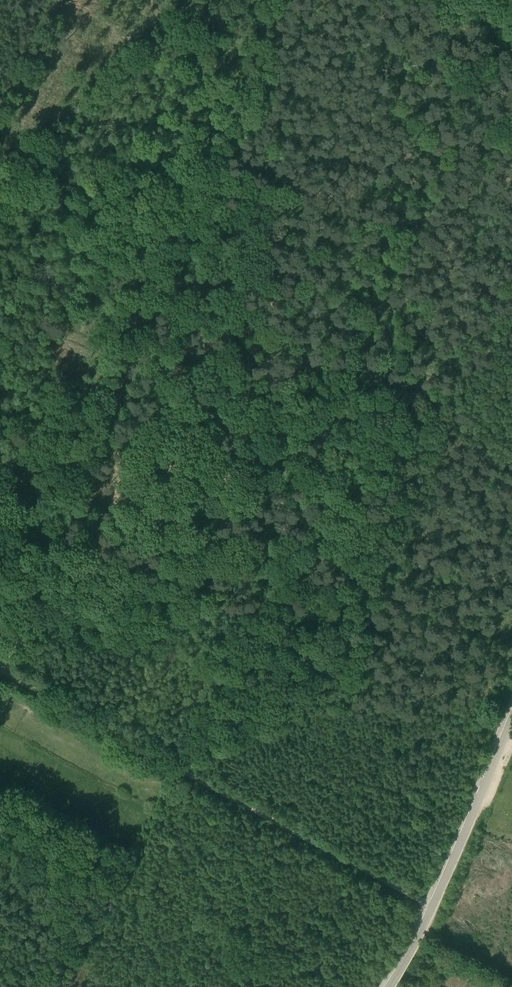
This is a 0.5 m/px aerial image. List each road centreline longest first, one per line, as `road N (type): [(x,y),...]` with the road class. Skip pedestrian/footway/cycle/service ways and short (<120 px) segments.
road 1 (tertiary): [(388,986),(511,731)]
road 2 (track): [(191,776),(425,904)]
road 3 (track): [(0,669),(191,776)]

